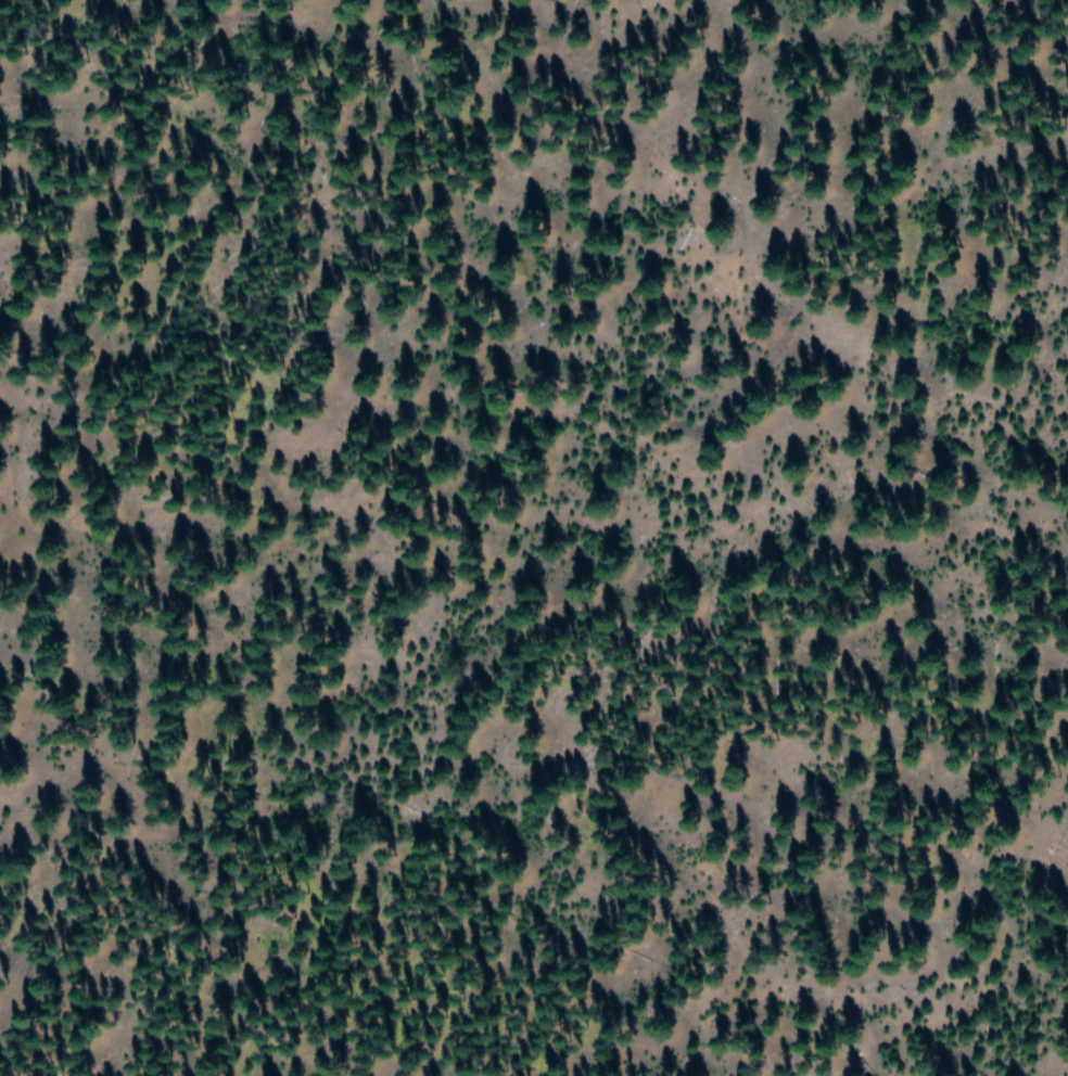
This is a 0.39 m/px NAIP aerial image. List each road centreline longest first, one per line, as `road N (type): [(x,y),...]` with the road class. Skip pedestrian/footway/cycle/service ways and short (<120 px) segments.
road 1 (residential): [(0,126),(66,0)]

